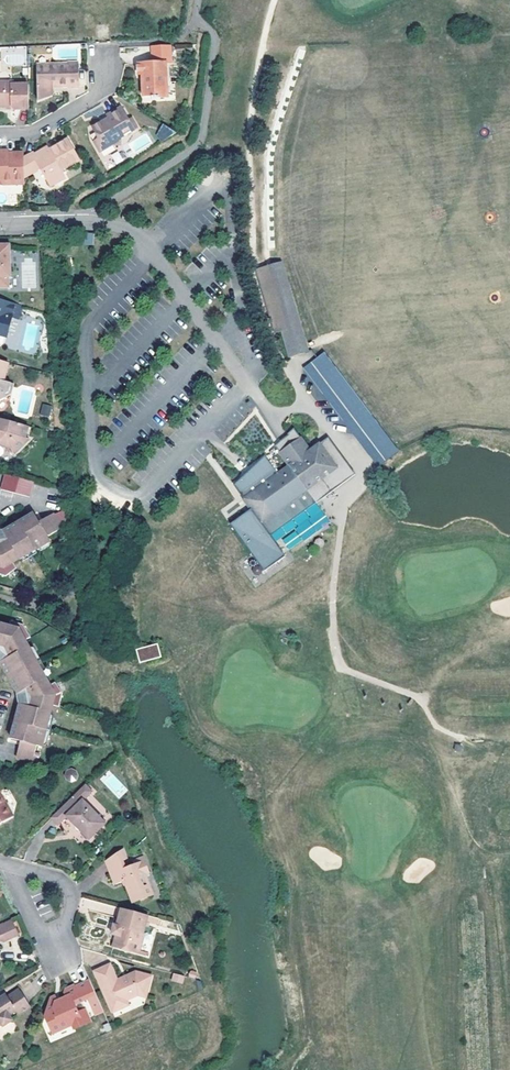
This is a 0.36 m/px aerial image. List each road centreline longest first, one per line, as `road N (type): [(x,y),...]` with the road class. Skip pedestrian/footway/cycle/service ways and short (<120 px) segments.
road 1 (residential): [(0,863),(58,878),(70,889),(58,950)]
road 2 (residential): [(101,74),(98,95),(26,137),(0,137)]

